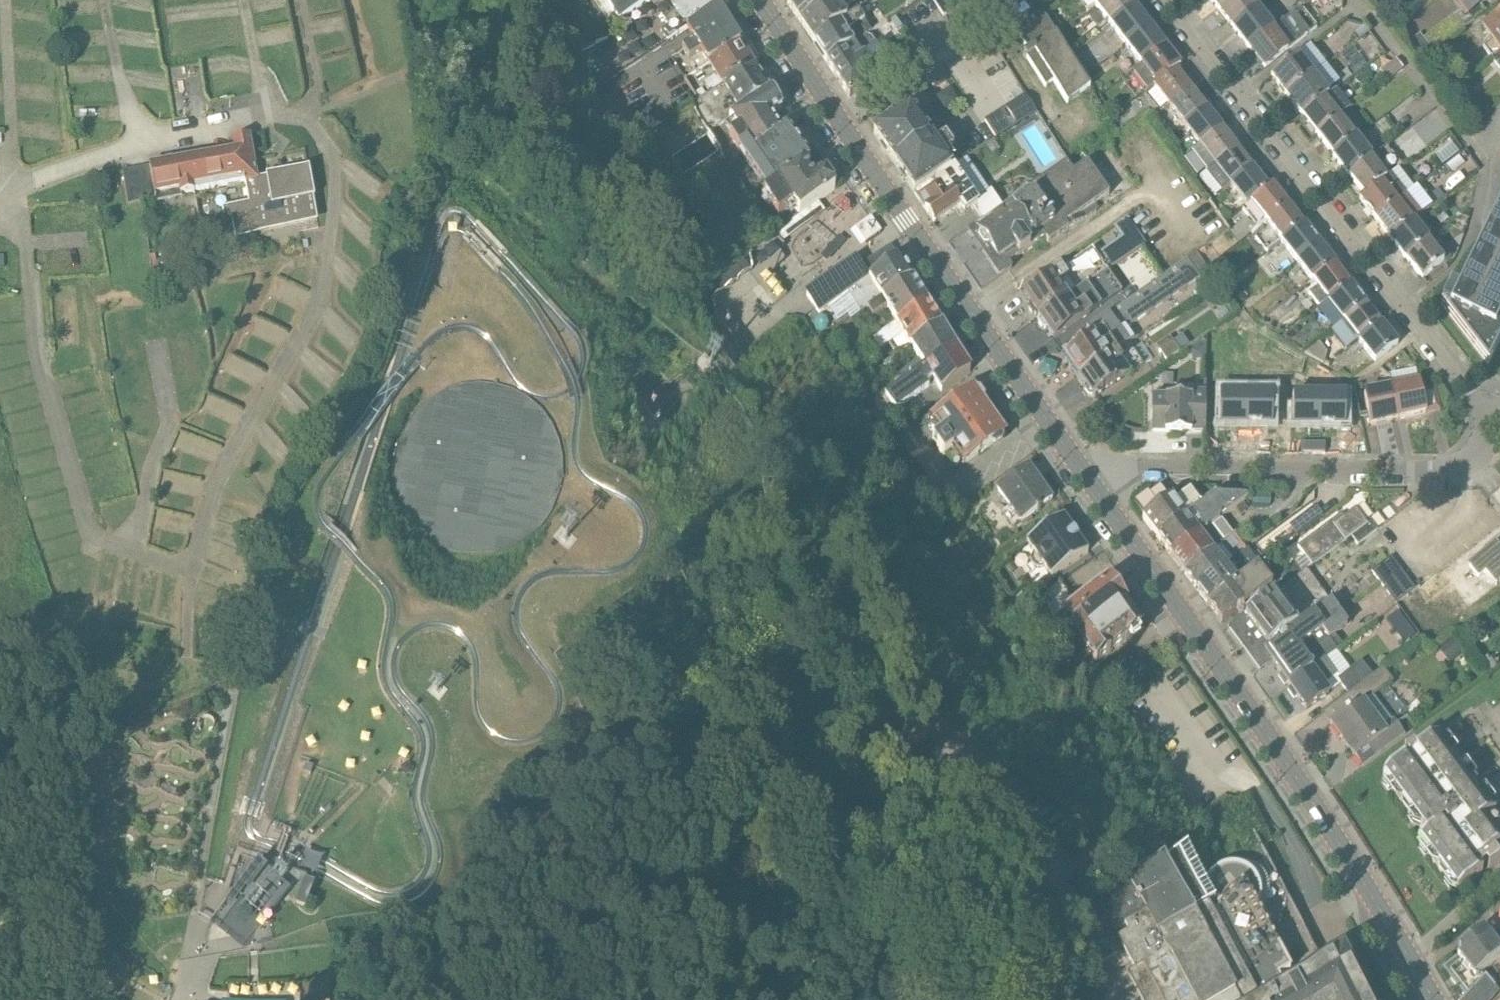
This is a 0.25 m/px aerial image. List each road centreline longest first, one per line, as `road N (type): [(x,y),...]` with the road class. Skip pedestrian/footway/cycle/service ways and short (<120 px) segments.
road 1 (secondary): [(1432,999),(1305,790),(1090,477)]
road 2 (residential): [(1495,429),(1165,0)]
road 3 (secondary): [(1090,477),(838,117)]
road 4 (residential): [(1090,477),(1140,469),(1444,474),(1470,462),(1495,429)]
road 5 (residential): [(838,117),(1013,0)]
road 6 (secondary): [(838,117),(760,0)]

